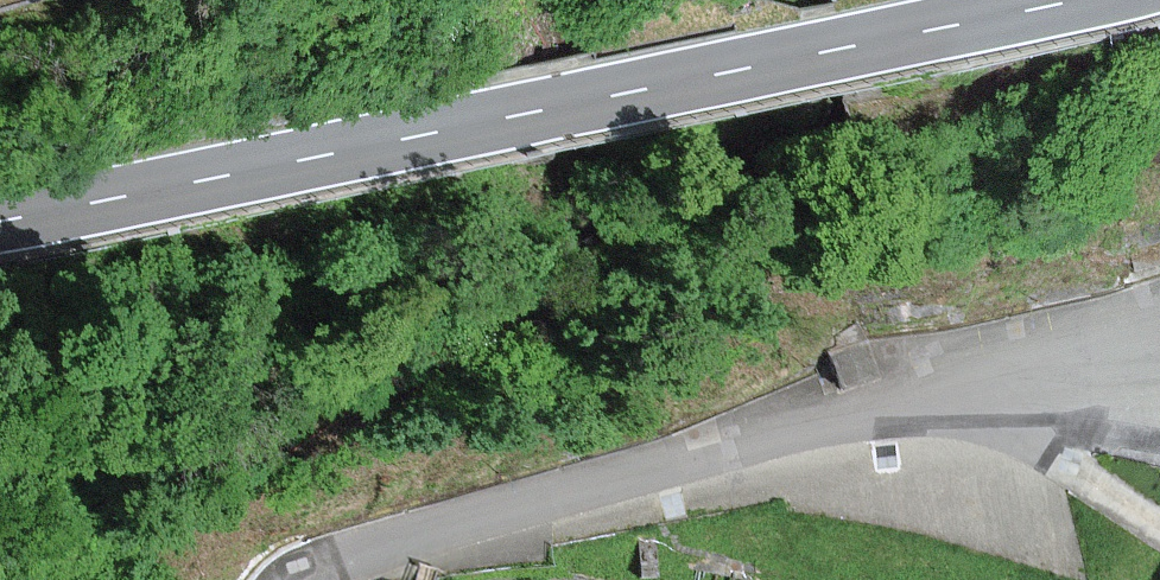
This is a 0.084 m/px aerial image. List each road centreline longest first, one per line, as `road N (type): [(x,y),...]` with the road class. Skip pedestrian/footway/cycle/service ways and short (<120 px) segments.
road 1 (primary): [(1051,0),(0,225)]
road 2 (unclassified): [(304,579),(1159,296)]

